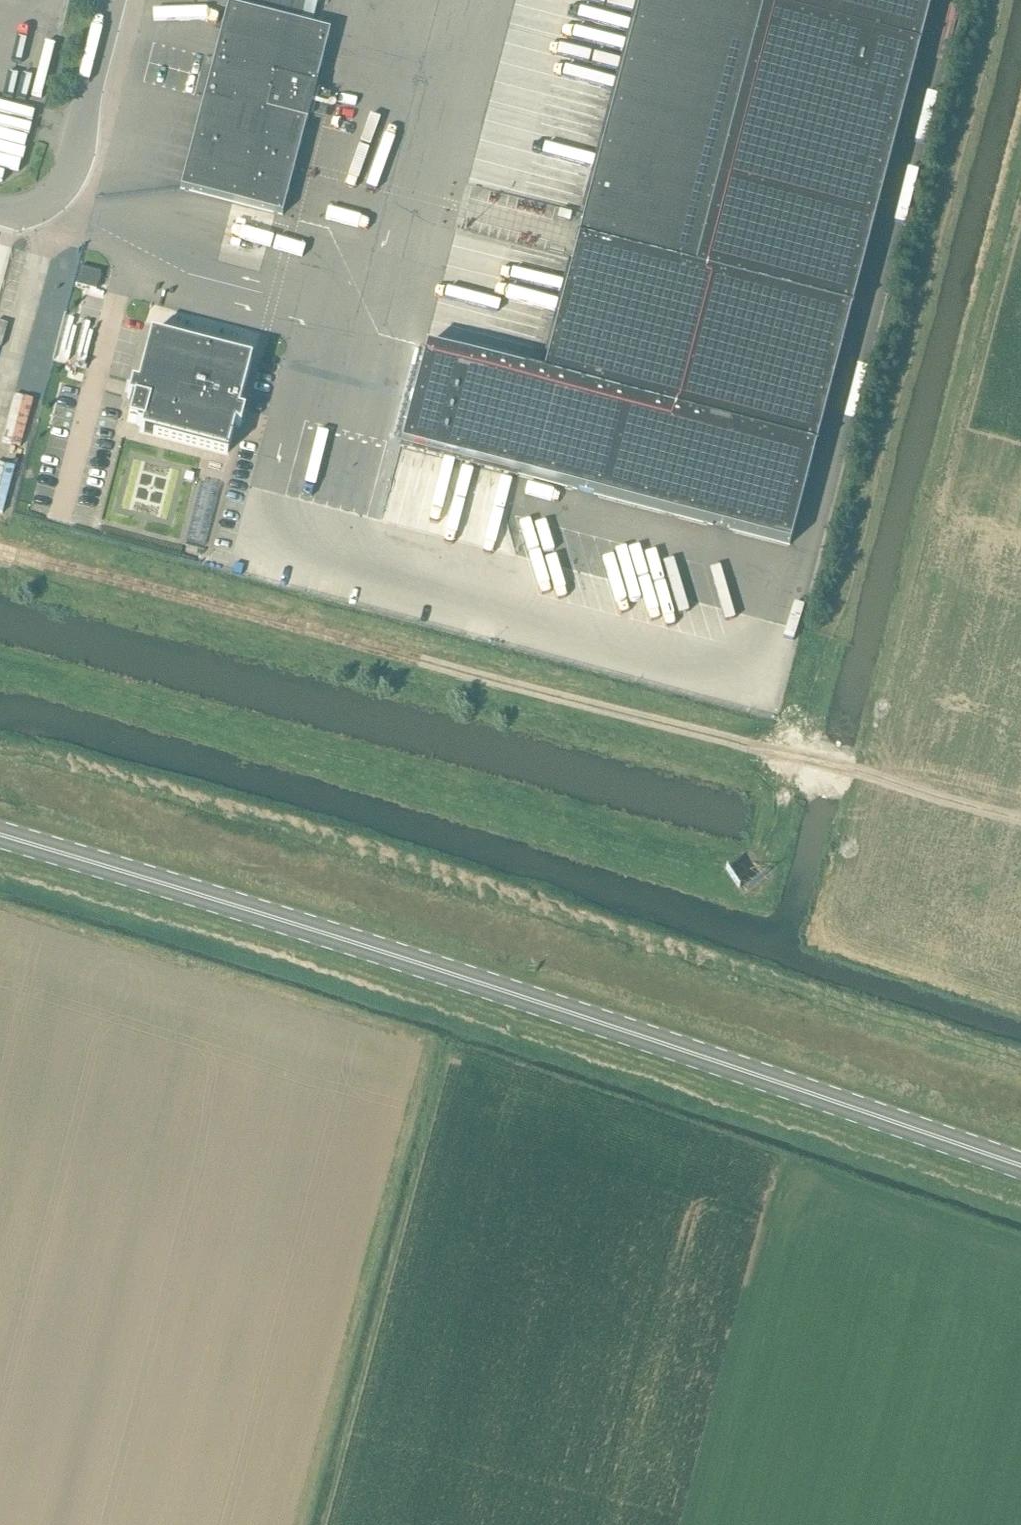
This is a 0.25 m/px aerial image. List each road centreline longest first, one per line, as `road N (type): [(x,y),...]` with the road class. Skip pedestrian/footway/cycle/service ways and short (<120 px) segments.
road 1 (primary): [(1020,1164),(363,945),(0,834)]
road 2 (unclassified): [(116,0),(78,146),(47,190),(0,195)]

